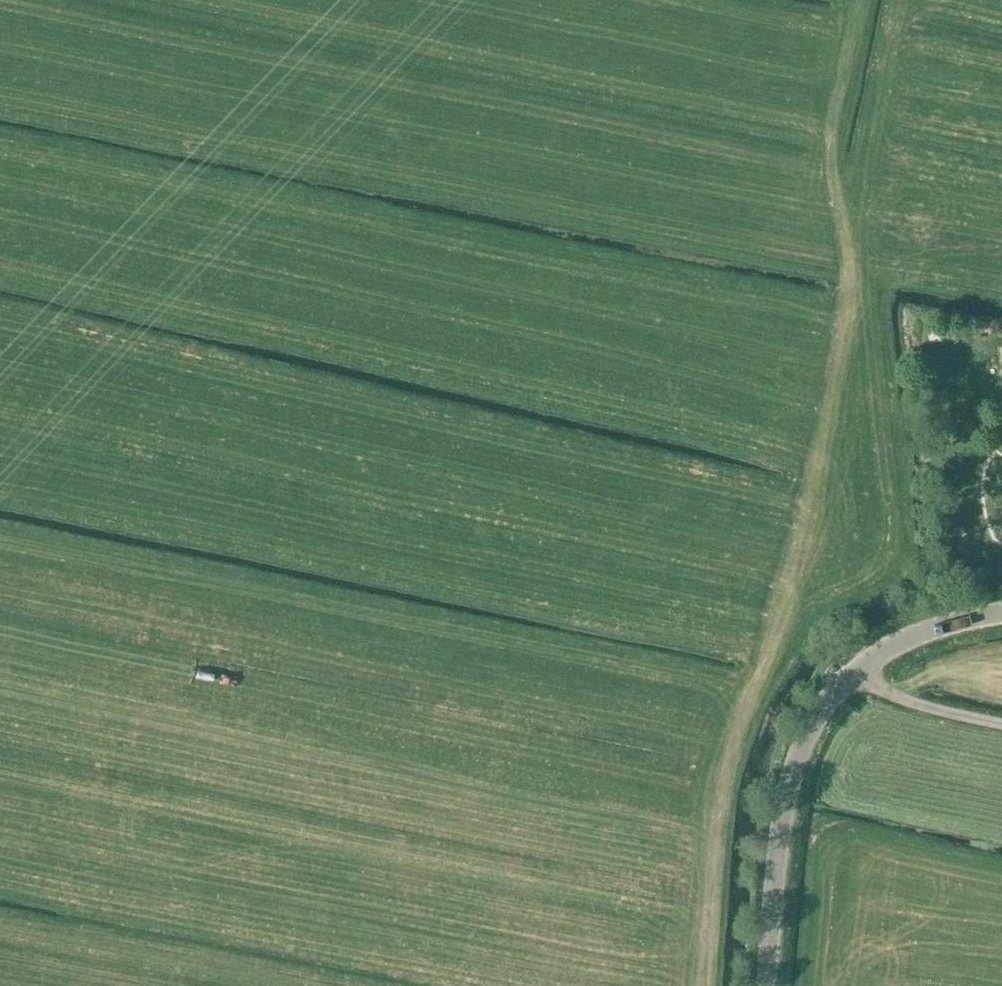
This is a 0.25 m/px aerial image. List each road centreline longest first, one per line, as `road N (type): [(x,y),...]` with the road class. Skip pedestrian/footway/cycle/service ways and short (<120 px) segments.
road 1 (tertiary): [(768,985),(787,800),(817,712),(886,645),(1001,611)]
road 2 (track): [(852,671),(914,704),(1001,722)]

